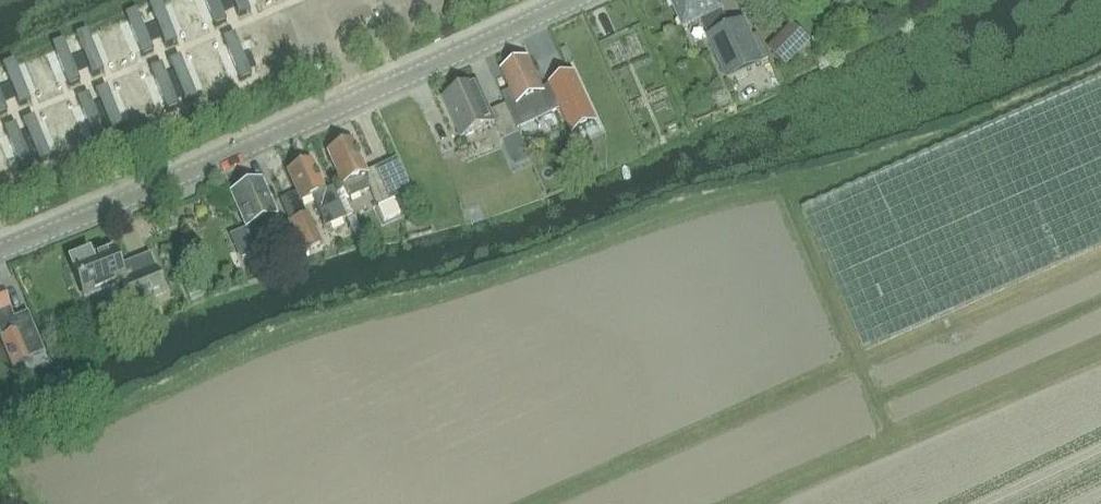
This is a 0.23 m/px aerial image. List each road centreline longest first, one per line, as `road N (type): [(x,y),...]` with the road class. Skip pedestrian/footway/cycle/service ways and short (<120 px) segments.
road 1 (tertiary): [(0,255),(583,0)]

